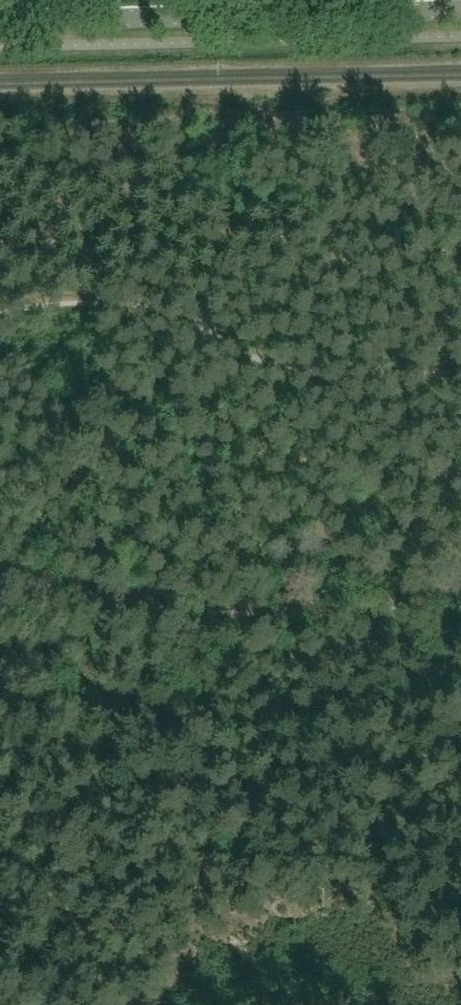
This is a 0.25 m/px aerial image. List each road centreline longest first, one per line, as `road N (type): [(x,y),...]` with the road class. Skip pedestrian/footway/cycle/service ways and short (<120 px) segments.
road 1 (track): [(0,576),(222,613),(414,606),(460,595)]
road 2 (track): [(460,217),(220,177),(0,195)]
road 3 (tertiary): [(460,1),(0,13)]

